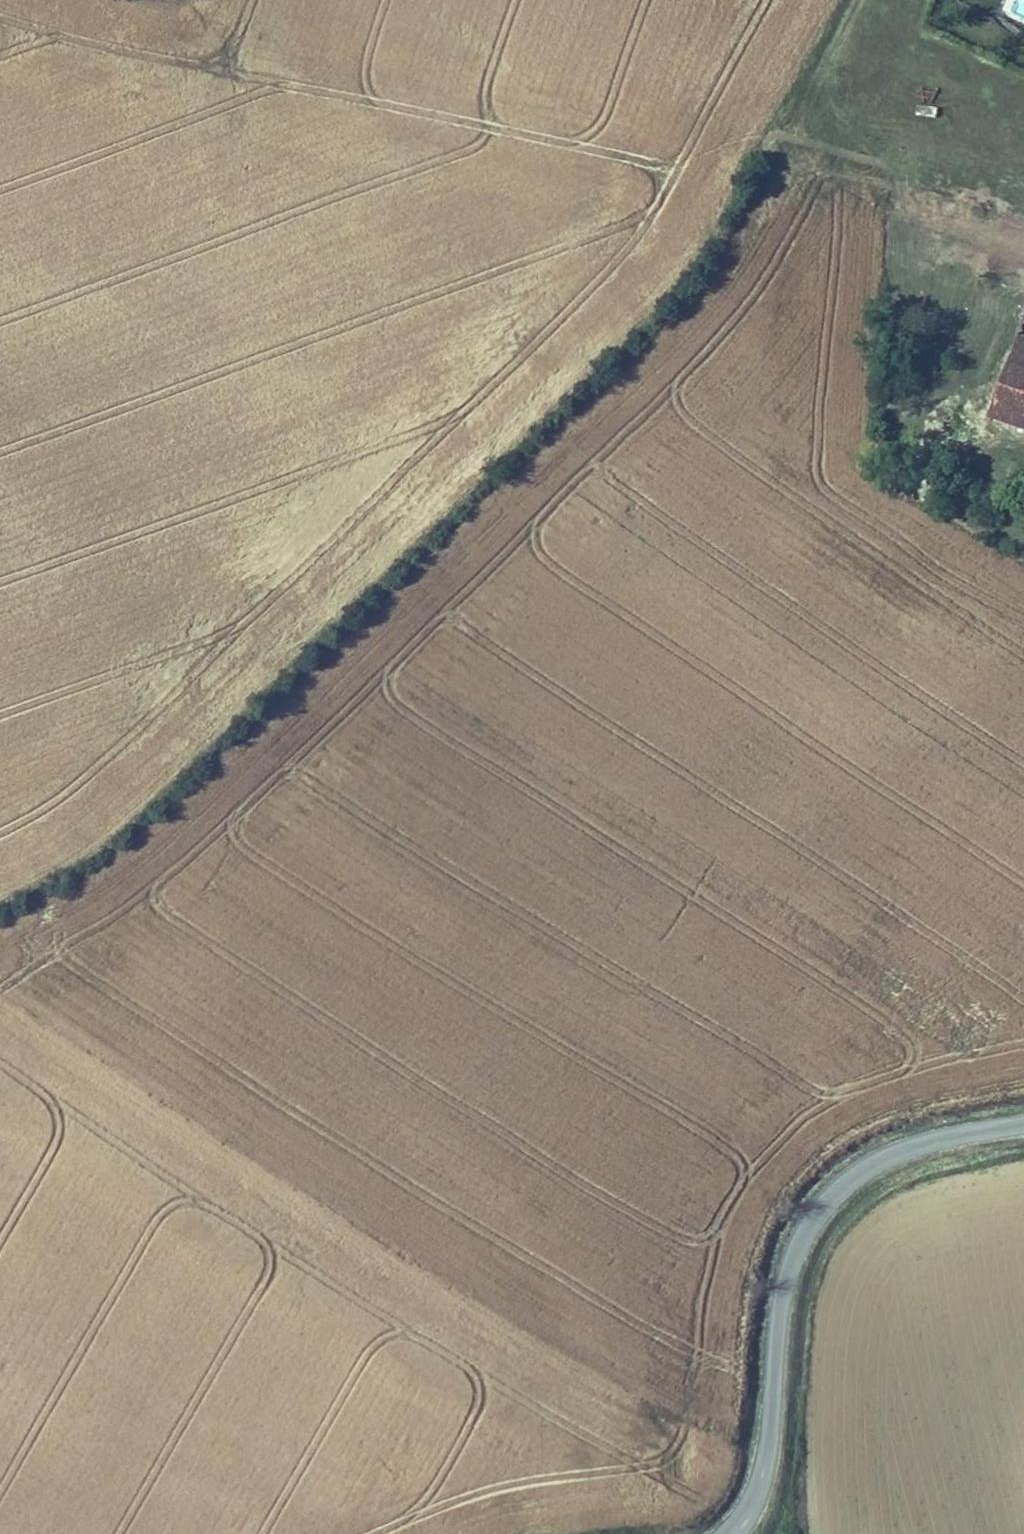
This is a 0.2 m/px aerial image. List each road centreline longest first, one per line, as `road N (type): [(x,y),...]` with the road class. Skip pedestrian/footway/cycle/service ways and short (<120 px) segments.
road 1 (tertiary): [(731,1533),(763,1483),(776,1318),(789,1258),(813,1216),(882,1162),(923,1145),(1023,1125)]

